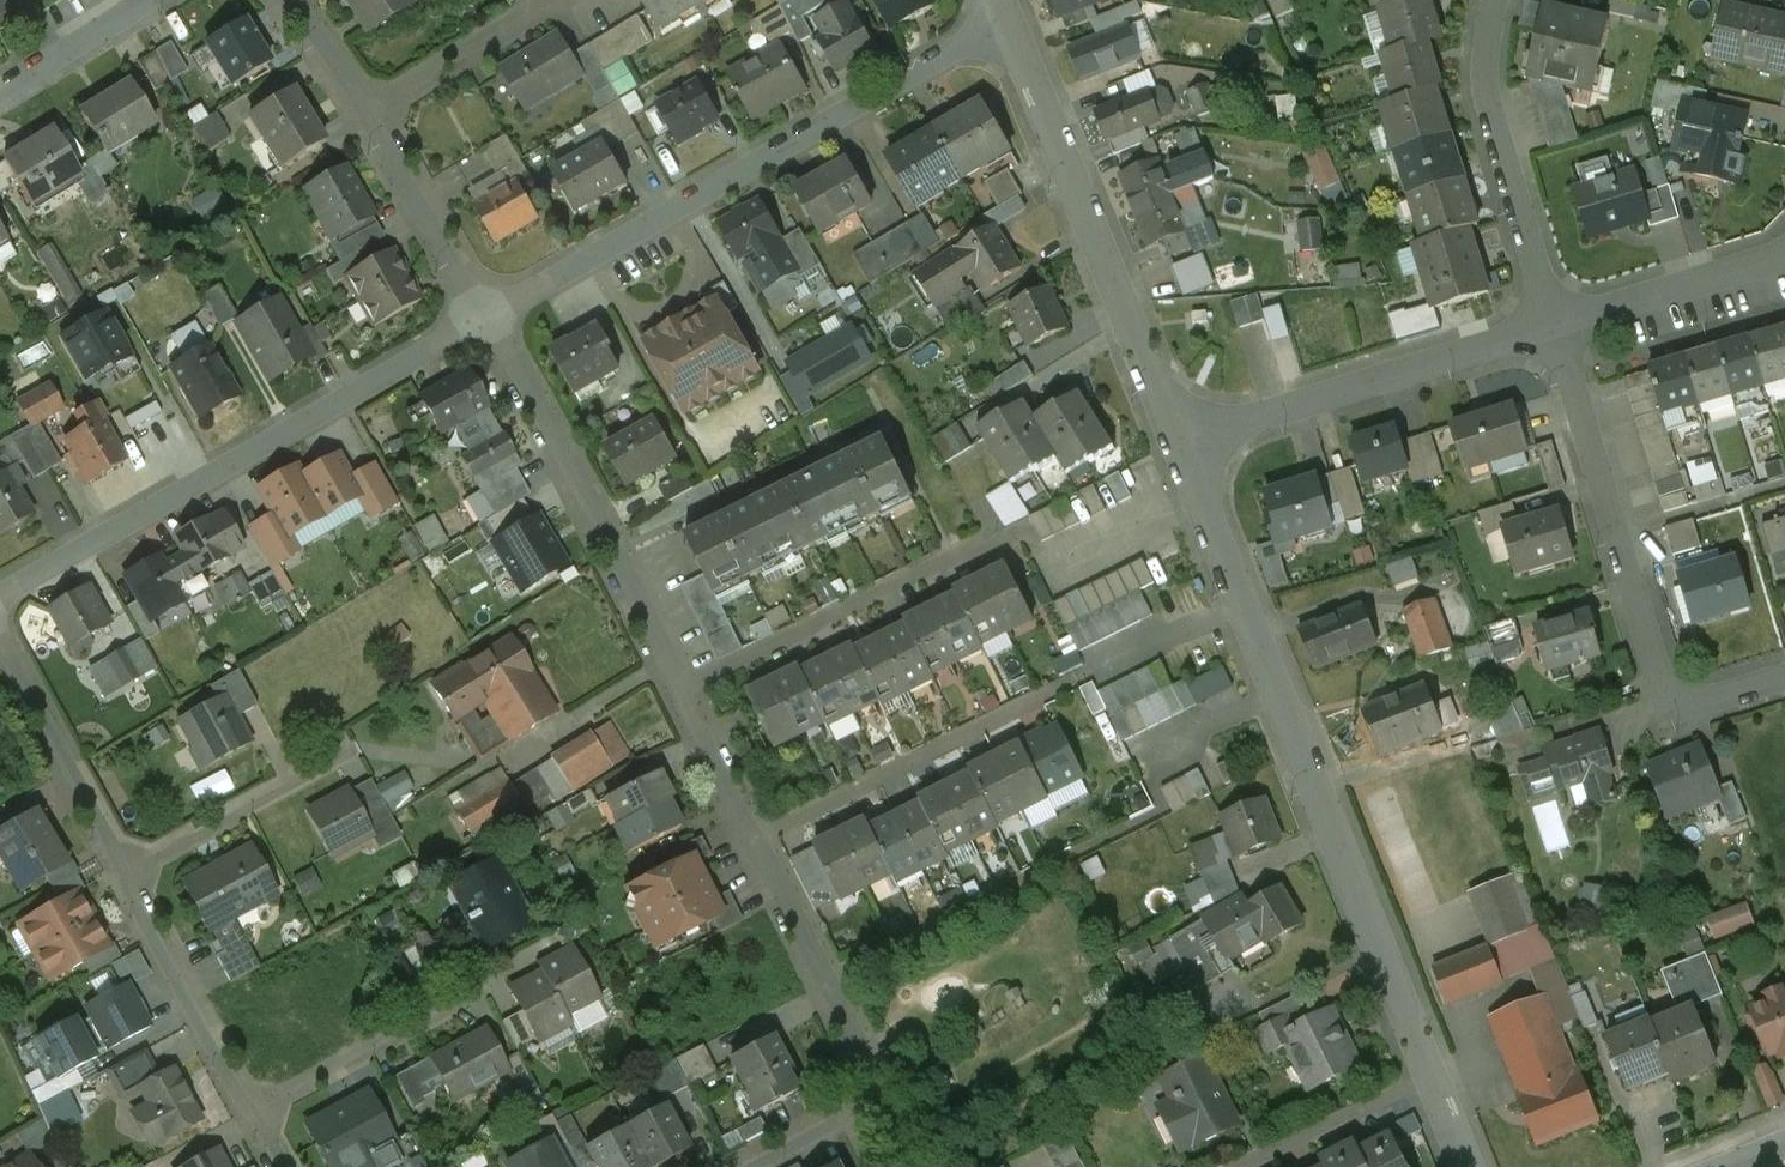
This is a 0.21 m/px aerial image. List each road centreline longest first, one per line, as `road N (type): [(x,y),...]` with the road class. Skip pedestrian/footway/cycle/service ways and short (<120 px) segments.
road 1 (residential): [(884,1096),(613,552),(483,318)]
road 2 (residential): [(1473,1166),(1182,446)]
road 3 (residential): [(1010,23),(483,318)]
road 4 (residential): [(282,1166),(0,638)]
road 5 (residential): [(483,318),(0,598)]
road 6 (residential): [(1557,325),(1672,710),(1784,677)]
road 7 (residential): [(1182,446),(1010,23)]
road 8 (residential): [(1182,446),(1557,325)]
road 9 (residential): [(483,318),(368,113),(291,0)]
road 10 (residential): [(1496,0),(1486,90),(1557,325)]
road 11 (residential): [(1557,325),(1784,257)]
road 12 (residential): [(150,0),(0,90)]
road 13 (residential): [(884,1096),(750,1166)]

